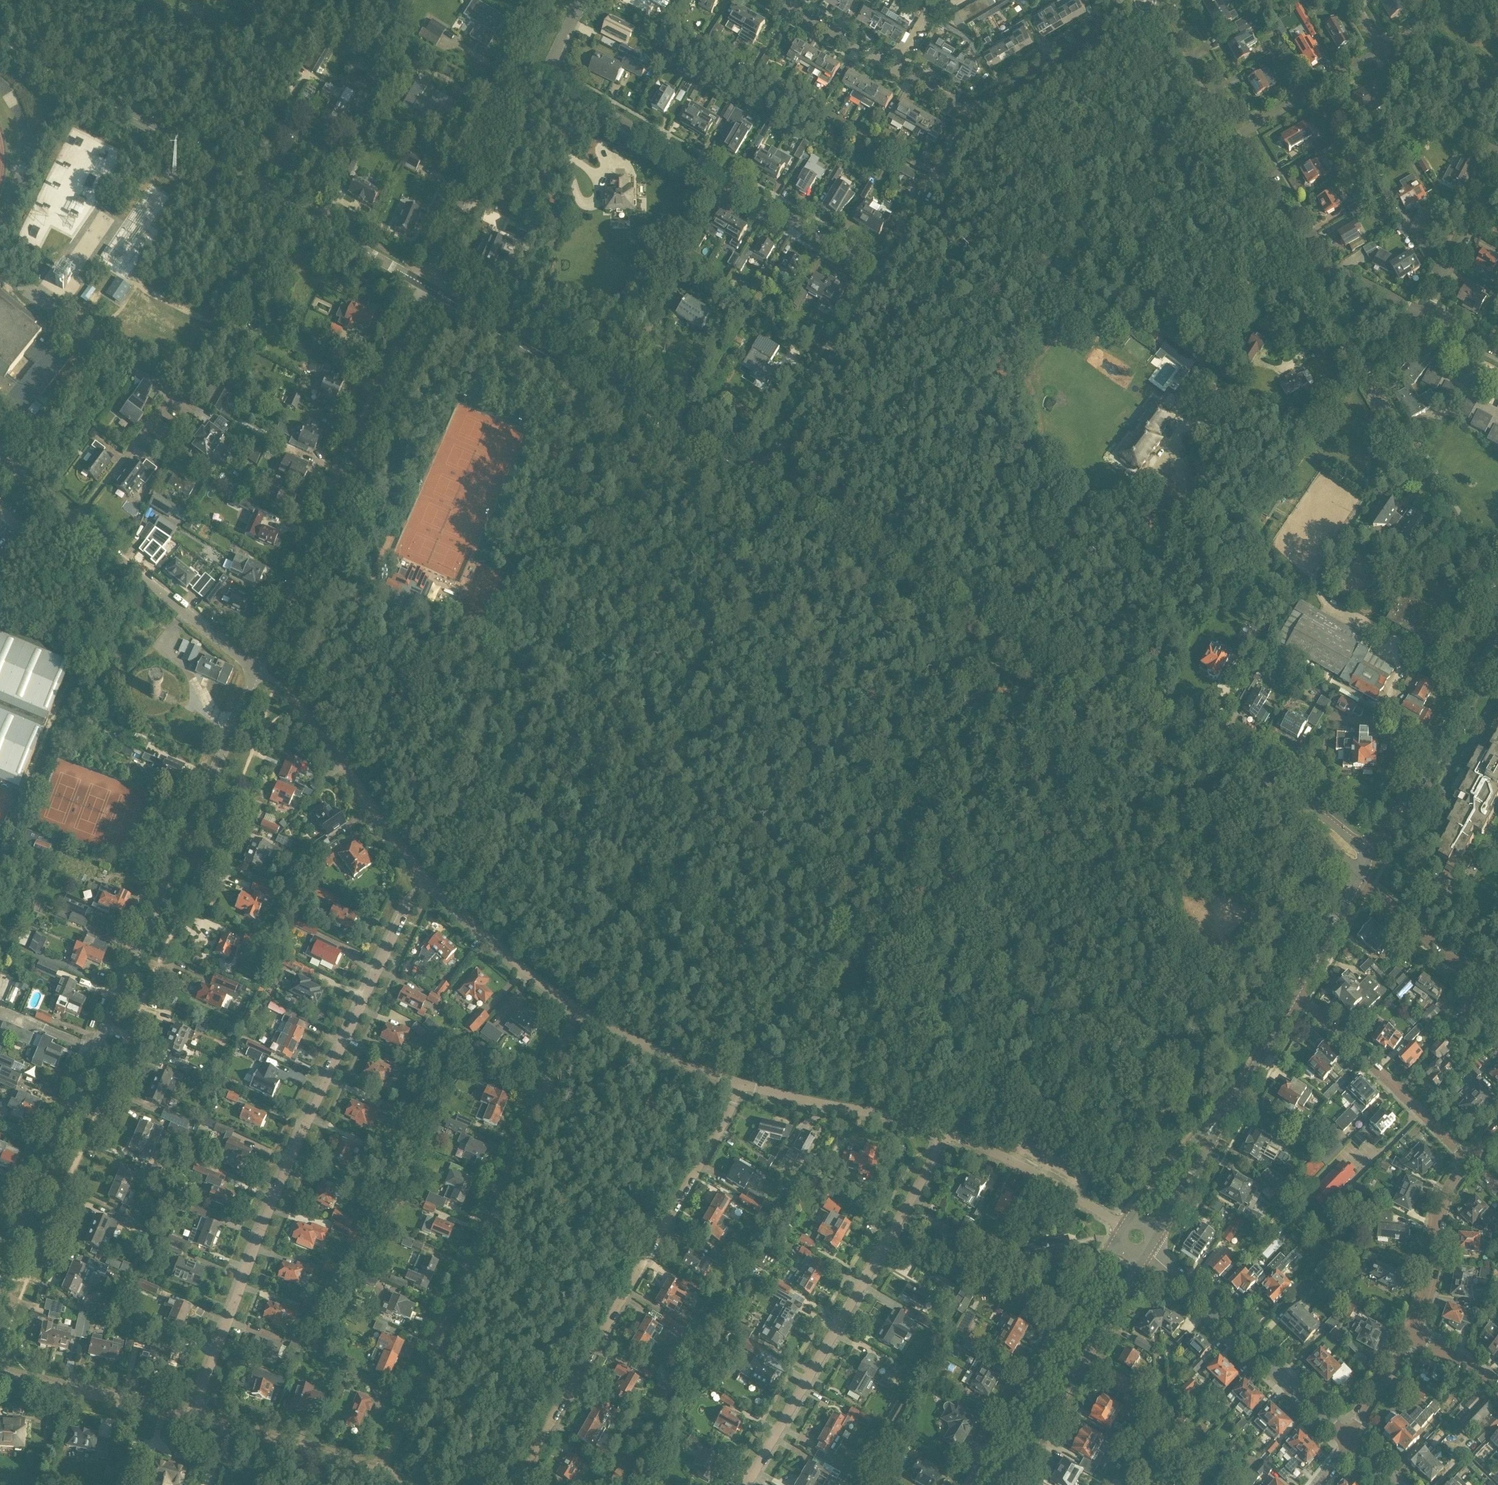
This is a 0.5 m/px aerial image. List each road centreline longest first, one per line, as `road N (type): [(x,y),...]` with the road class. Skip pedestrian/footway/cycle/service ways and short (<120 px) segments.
road 1 (track): [(1257,1096),(1175,1044),(1028,995),(751,852),(621,740),(477,654),(361,599)]
road 2 (residential): [(0,1270),(257,670)]
road 3 (secondary): [(1294,795),(1267,771),(759,478)]
road 4 (residential): [(189,1416),(311,1112),(404,908),(431,885)]
road 5 (residential): [(382,1474),(582,1013)]
road 6 (secondary): [(425,285),(0,41)]
road 7 (residential): [(514,1484),(728,1116),(738,1084)]
road 8 (residential): [(257,670),(425,285)]
road 9 (residential): [(747,1484),(944,1131)]
road 10 (residential): [(884,274),(542,78)]
road 11 (secondary): [(759,478),(425,285)]
road 12 (residential): [(257,670),(0,460)]
road 13 (secondary): [(1123,1228),(975,1484)]
road 14 (residential): [(431,885),(302,709),(257,670)]
road 15 (residential): [(1349,1442),(1150,1249)]
road 16 (secondary): [(1012,1484),(1150,1249)]
road 17 (residential): [(1497,598),(1364,371)]
road 18 (residential): [(1468,1159),(1292,996)]
road 19 (residential): [(759,478),(884,274)]
road 20 (residential): [(425,285),(521,66)]
road 21 (residential): [(981,118),(778,0)]
road 22 (tertiary): [(1391,828),(1497,634)]
road 23 (residential): [(944,1131),(738,1084)]
road 24 (residential): [(981,118),(1017,75),(1145,0)]
road 25 (residential): [(1123,1228),(944,1131)]
road 26 (residential): [(382,1474),(189,1416)]
road 27 (residential): [(582,1013),(431,885)]
road 28 (track): [(14,472),(79,358),(72,294)]
road 29 (residential): [(189,1416),(0,1373)]
road 30 (residential): [(1411,1333),(1440,1206),(1468,1159)]
road 31 (residential): [(884,274),(981,118)]
road 32 (residential): [(1229,140),(1382,51)]
road 33 (residential): [(1497,980),(1446,956),(1384,898),(1354,885)]
road 34 (residential): [(738,1084),(582,1013)]
road 35 (residential): [(1229,140),(1146,0)]
road 36 (residential): [(1308,276),(1229,140)]
road 37 (residential): [(1497,151),(1425,99),(1382,51)]
road 38 (secondary): [(1150,1249),(1223,1117)]
road 39 (secondary): [(1223,1117),(1169,1164),(1123,1228)]
road 40 (secondary): [(1223,1117),(1292,996)]
road 41 (residential): [(1446,276),(1413,224),(1449,206),(1476,216)]
road 42 (residential): [(1425,316),(1341,272),(1308,276)]
road 43 (secondary): [(1292,996),(1354,885)]
road 44 (residential): [(1349,1442),(1411,1333)]

